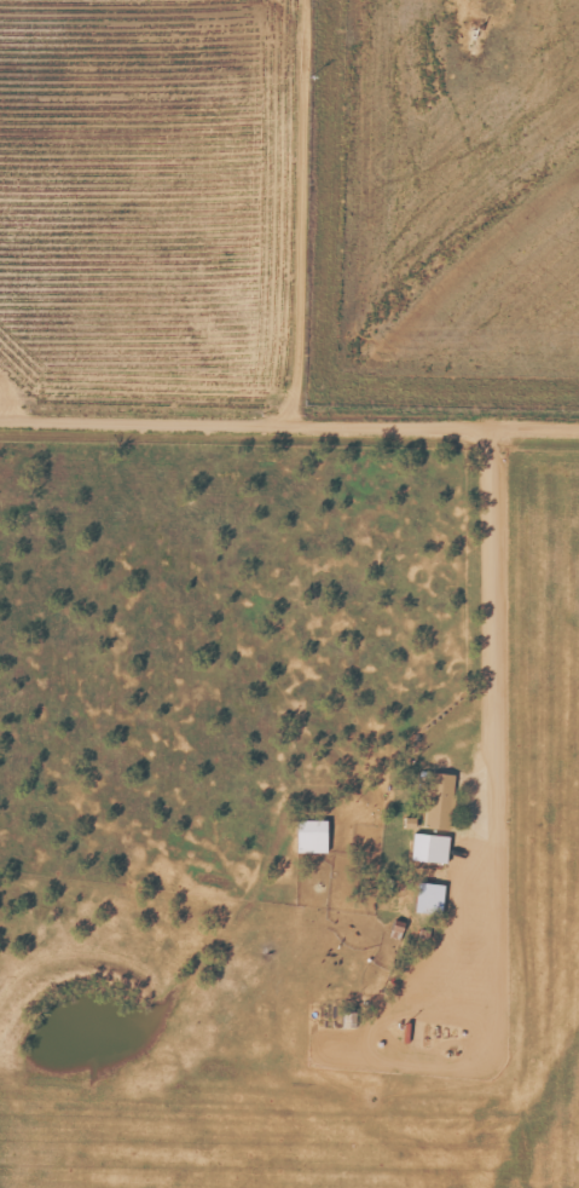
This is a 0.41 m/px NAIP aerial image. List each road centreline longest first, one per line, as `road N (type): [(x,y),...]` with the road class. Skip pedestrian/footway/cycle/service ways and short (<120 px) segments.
road 1 (residential): [(308,1187),(331,1103),(411,1009),(515,939),(539,843),(550,422)]
road 2 (residential): [(578,423),(0,414)]

